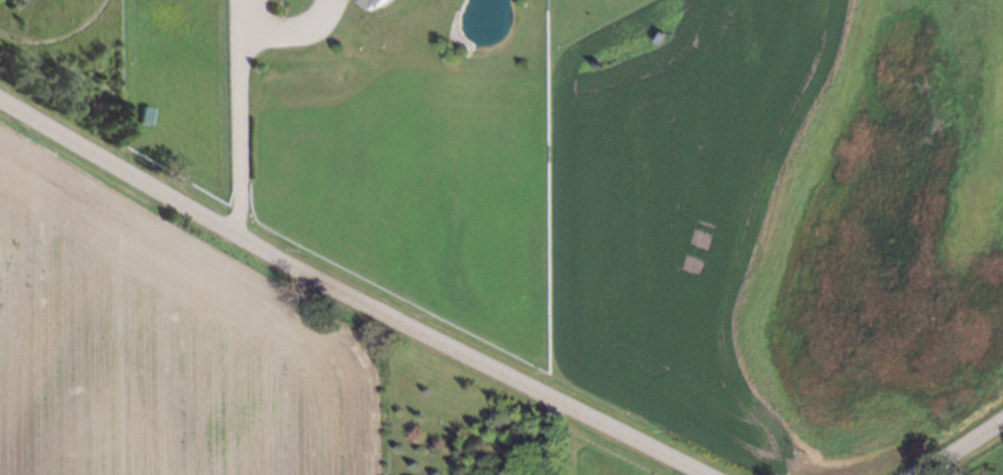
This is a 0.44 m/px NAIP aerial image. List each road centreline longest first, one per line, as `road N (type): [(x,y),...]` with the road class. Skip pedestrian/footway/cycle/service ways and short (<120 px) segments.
road 1 (tertiary): [(0,101),(235,236),(711,474)]

